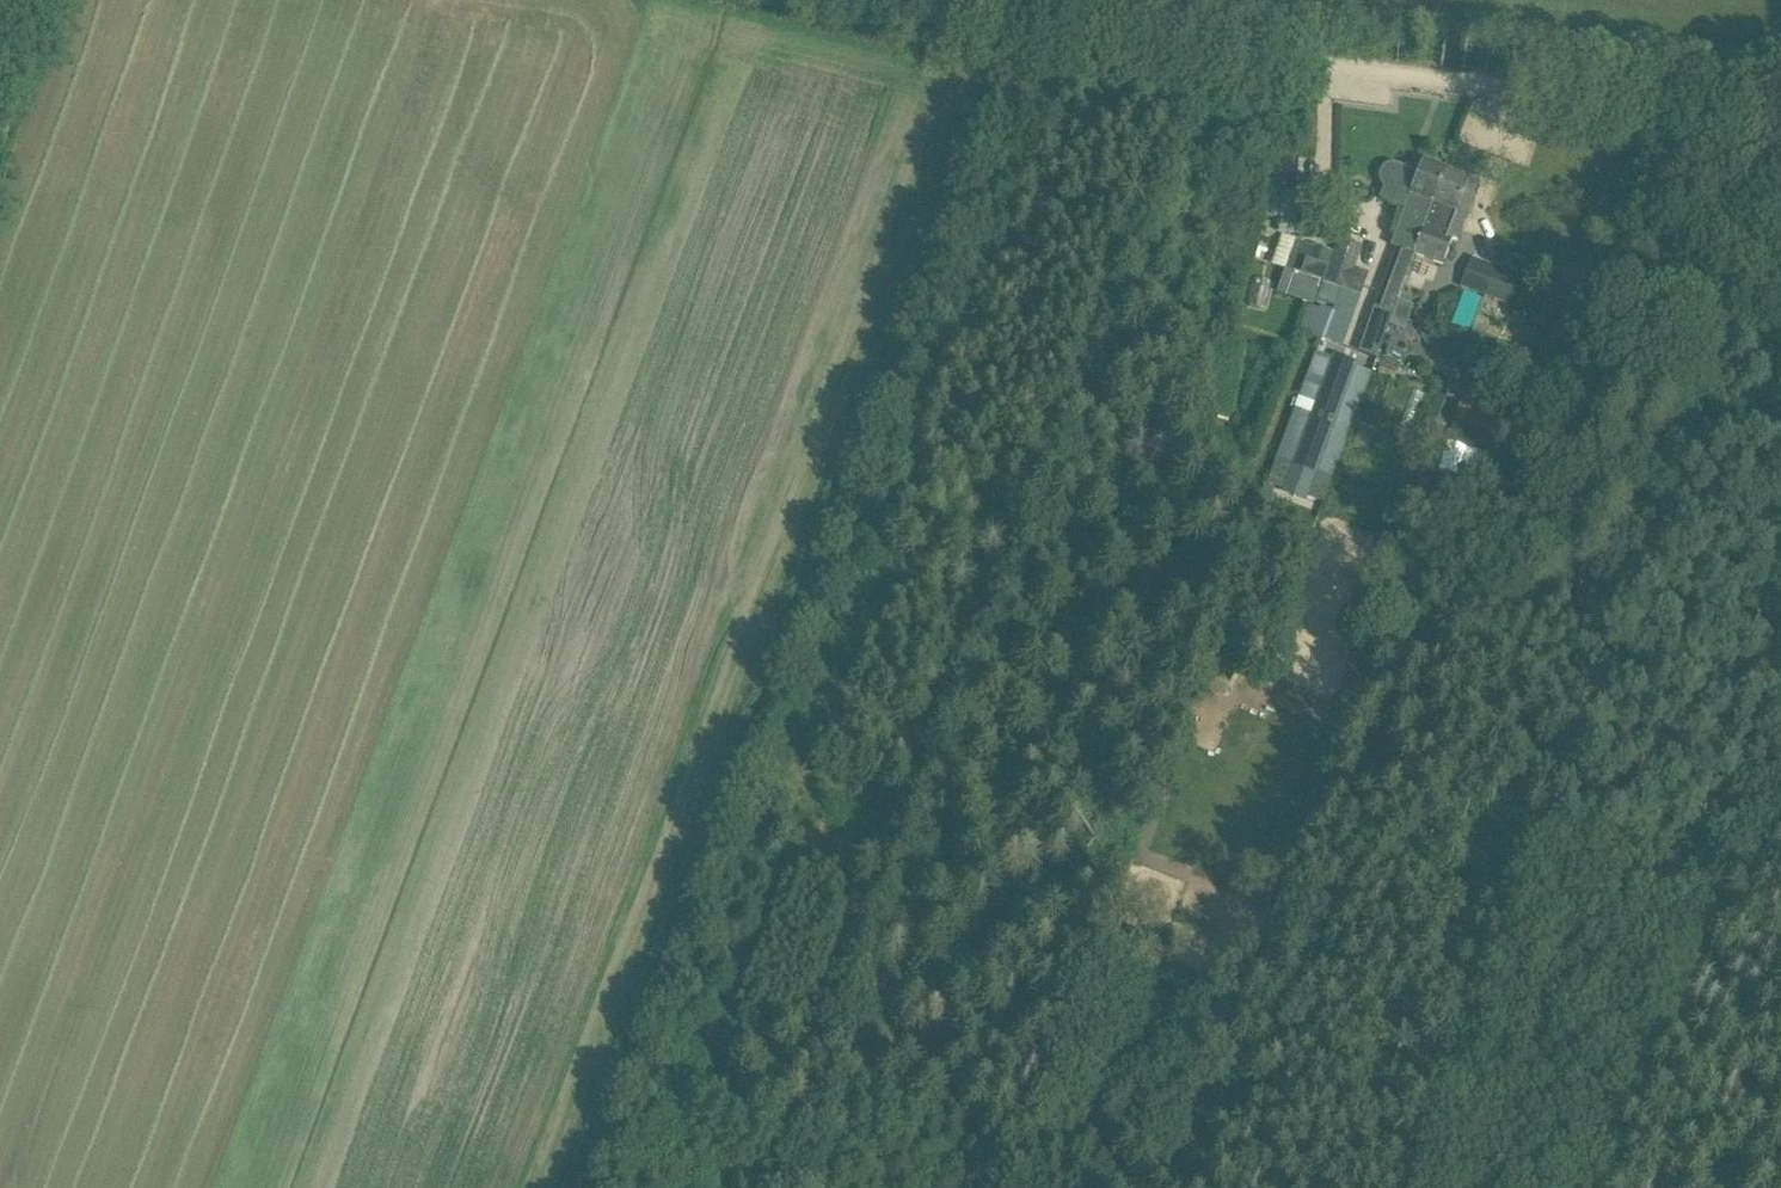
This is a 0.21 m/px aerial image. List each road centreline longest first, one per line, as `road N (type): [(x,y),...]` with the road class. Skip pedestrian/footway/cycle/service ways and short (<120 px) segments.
road 1 (track): [(1397,1187),(1780,139)]
road 2 (track): [(866,0),(1019,37),(1780,105)]

